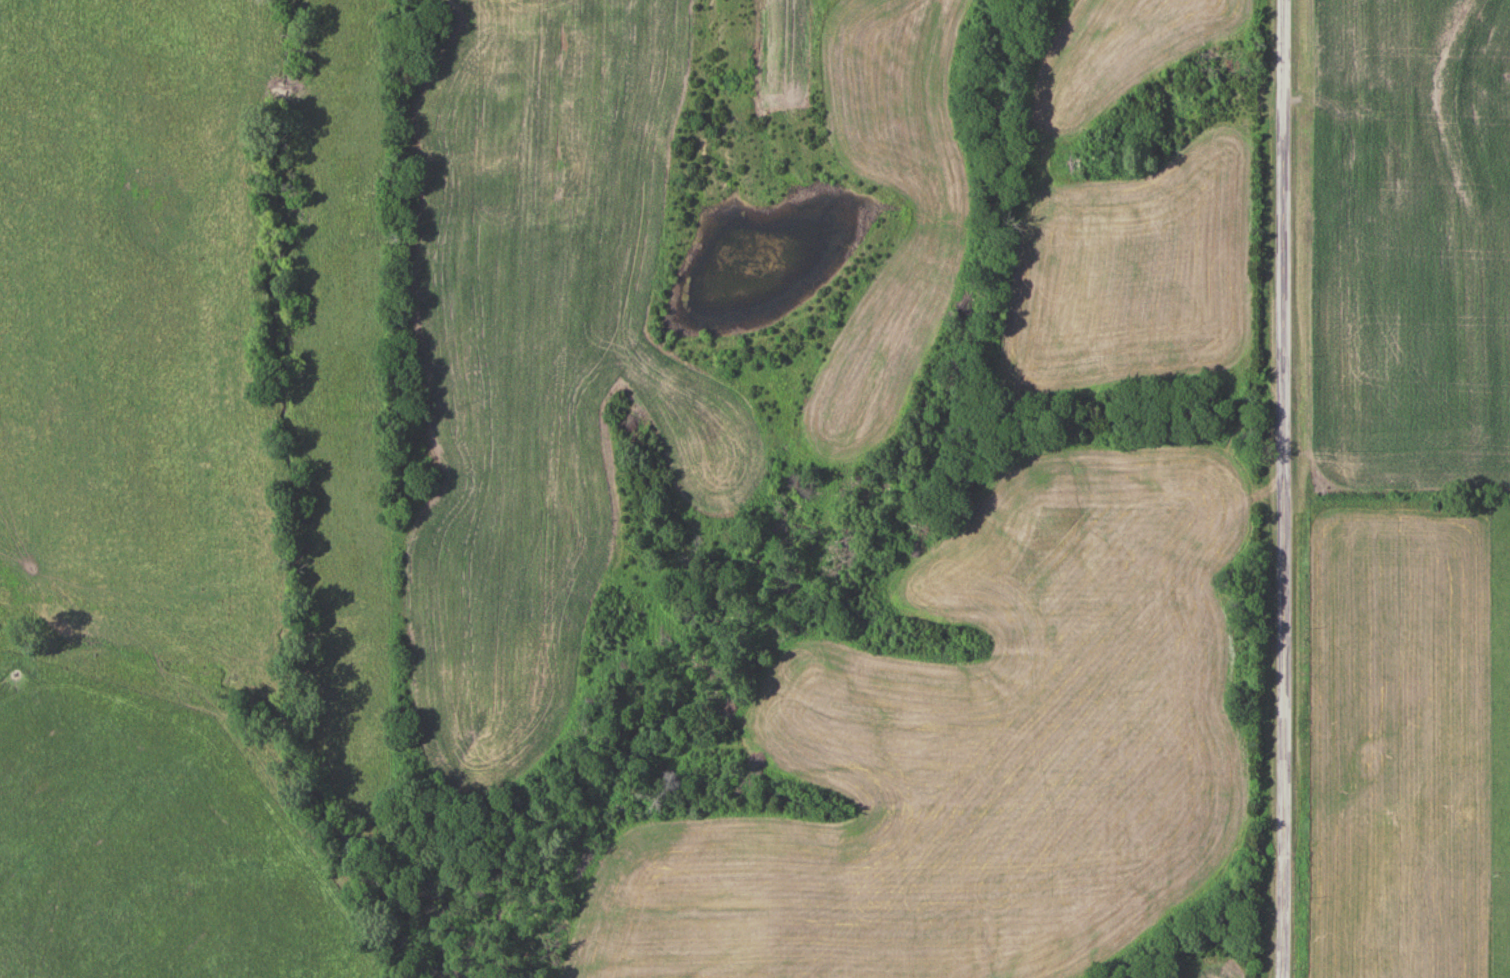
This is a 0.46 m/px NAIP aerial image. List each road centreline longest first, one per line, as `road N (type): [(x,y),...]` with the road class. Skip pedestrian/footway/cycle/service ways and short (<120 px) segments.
road 1 (tertiary): [(1287,977),(1289,0)]

